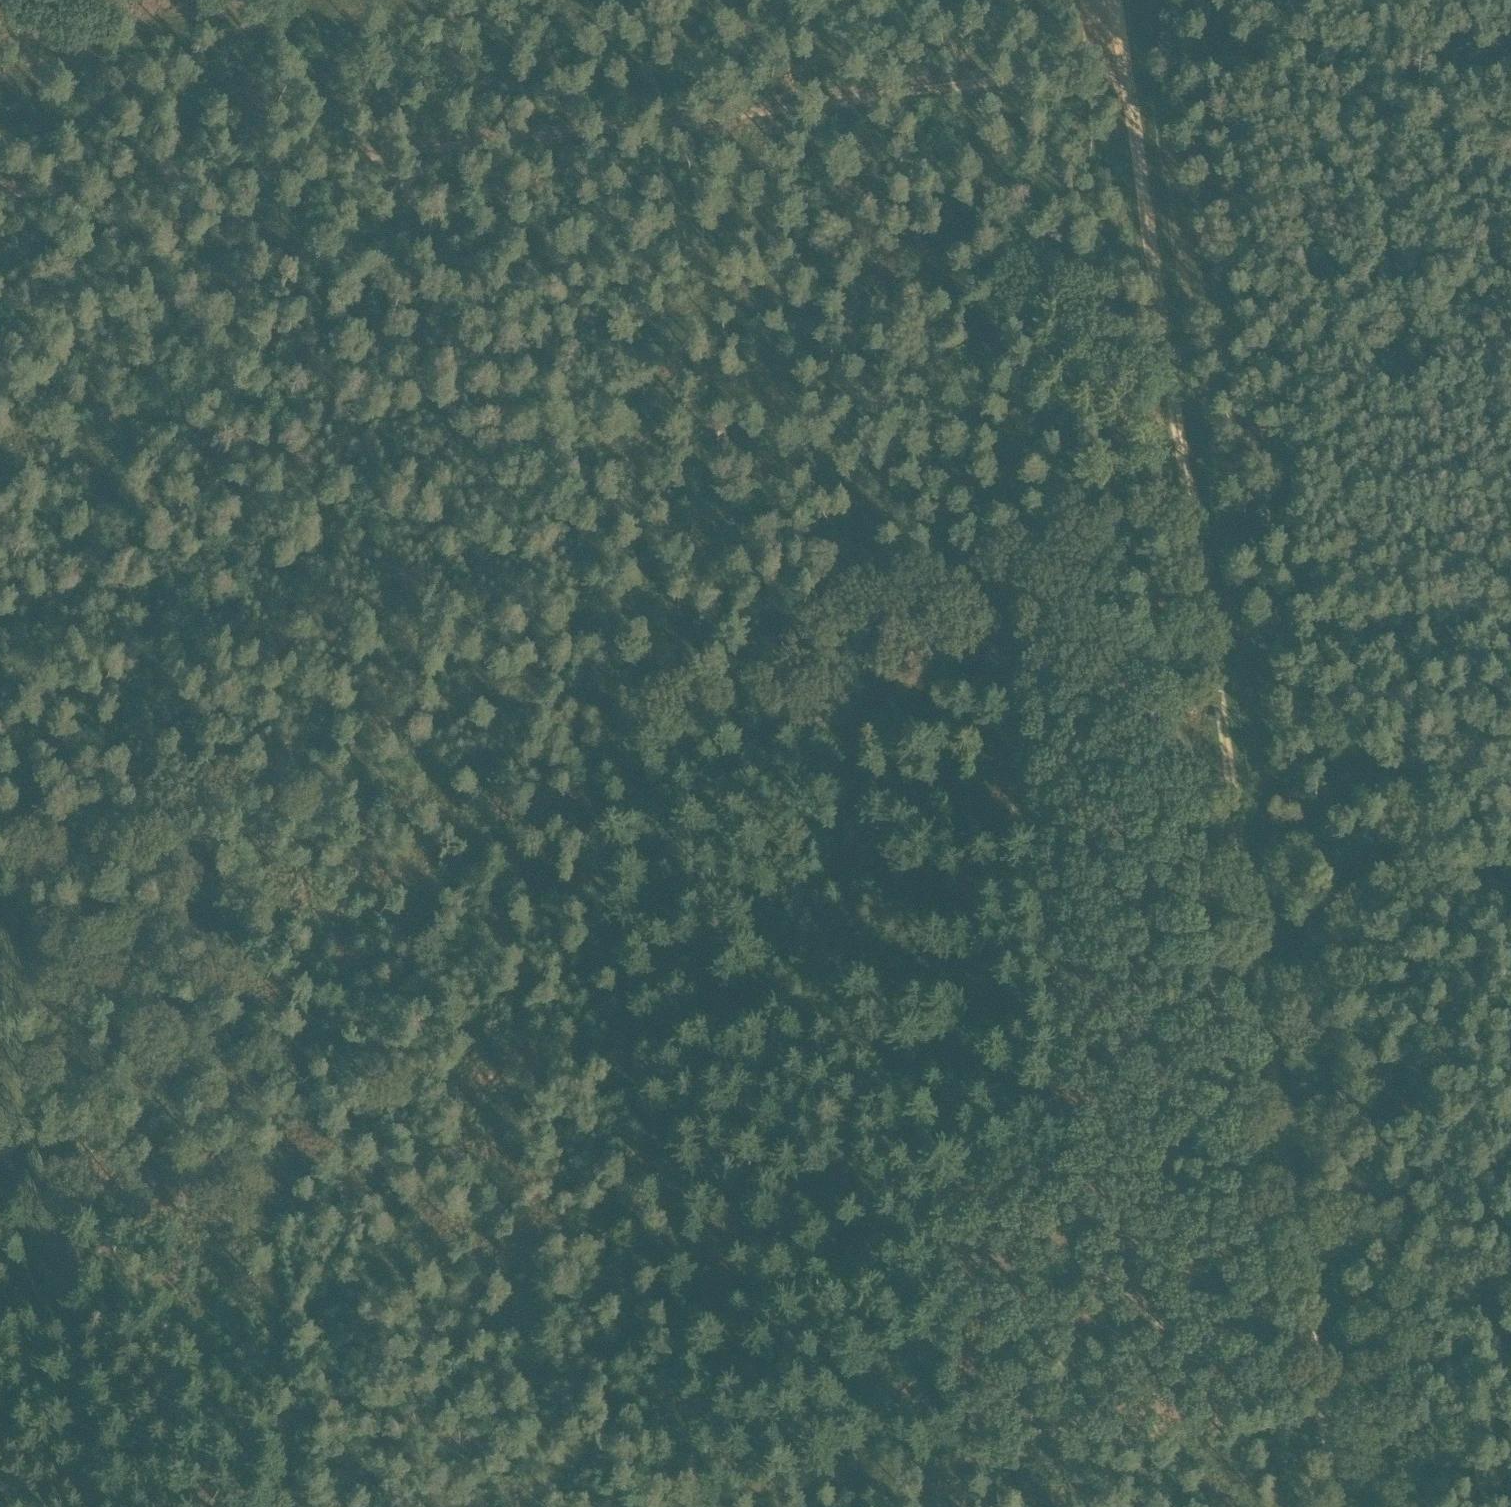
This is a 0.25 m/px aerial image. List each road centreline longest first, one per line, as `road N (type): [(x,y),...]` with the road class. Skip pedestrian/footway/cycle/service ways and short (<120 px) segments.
road 1 (track): [(1113,0),(1337,1506)]
road 2 (track): [(1212,664),(0,841)]
road 3 (track): [(0,189),(1123,69)]

